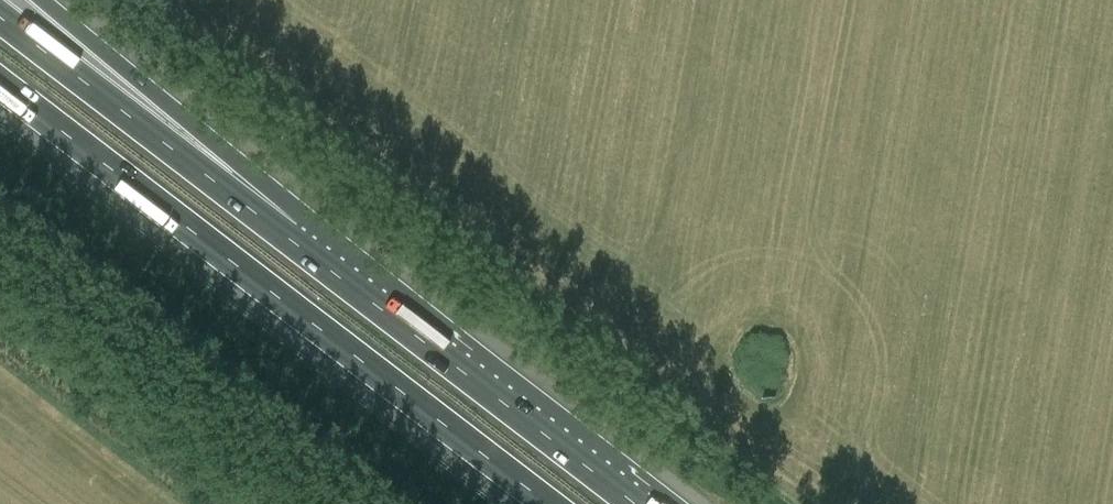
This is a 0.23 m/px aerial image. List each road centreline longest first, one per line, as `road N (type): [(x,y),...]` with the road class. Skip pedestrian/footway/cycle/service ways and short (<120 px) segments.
road 1 (motorway): [(0,83),(547,503)]
road 2 (motorway): [(635,503),(288,238)]
road 3 (motorway): [(288,238),(0,11)]
road 4 (motorway): [(288,238),(45,0)]

